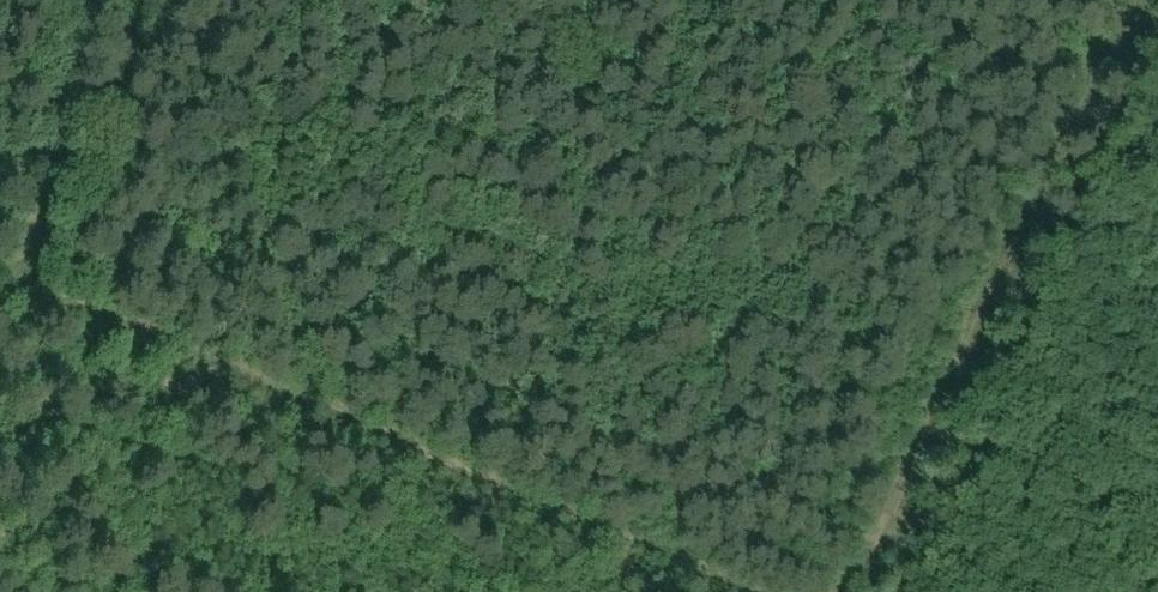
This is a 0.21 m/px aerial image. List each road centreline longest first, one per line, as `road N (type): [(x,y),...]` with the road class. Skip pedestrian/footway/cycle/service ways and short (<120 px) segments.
road 1 (track): [(0,267),(759,591)]
road 2 (track): [(1139,0),(1041,187),(853,591)]
road 3 (track): [(25,279),(158,0)]

